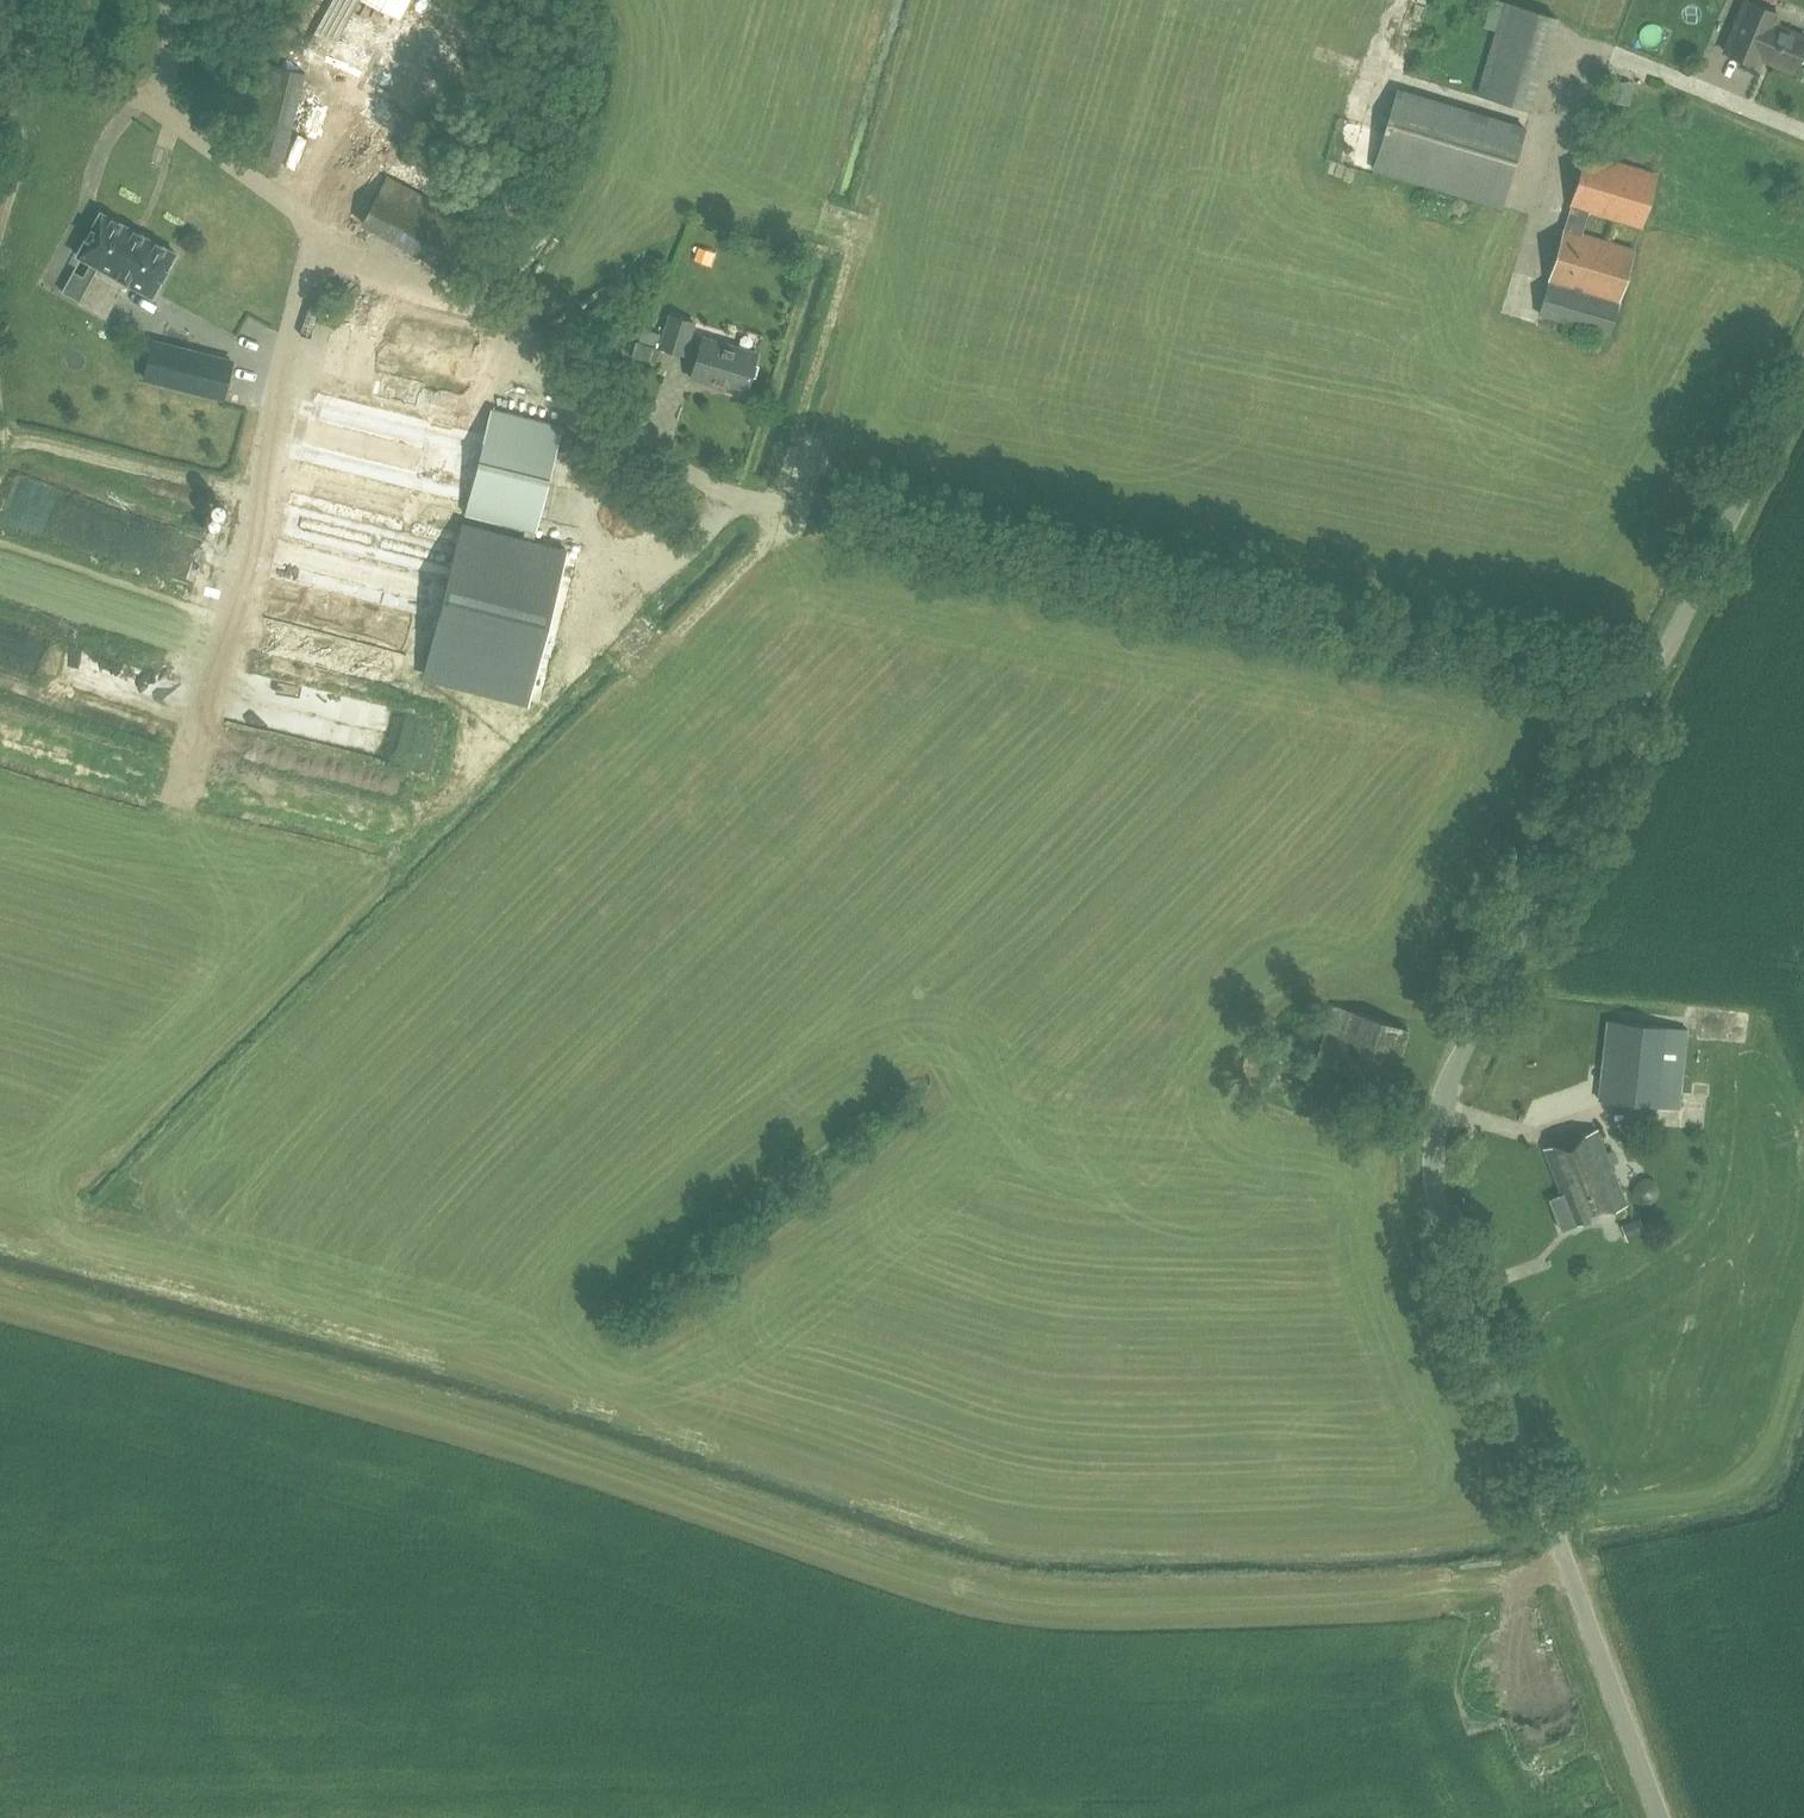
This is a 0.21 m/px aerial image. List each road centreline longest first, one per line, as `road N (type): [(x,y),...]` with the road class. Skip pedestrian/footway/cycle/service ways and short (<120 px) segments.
road 1 (unclassified): [(1660,1817),(1441,1212),(1437,1130),(1453,1071),(1803,373)]
road 2 (track): [(0,455),(10,440),(259,497),(324,237)]

